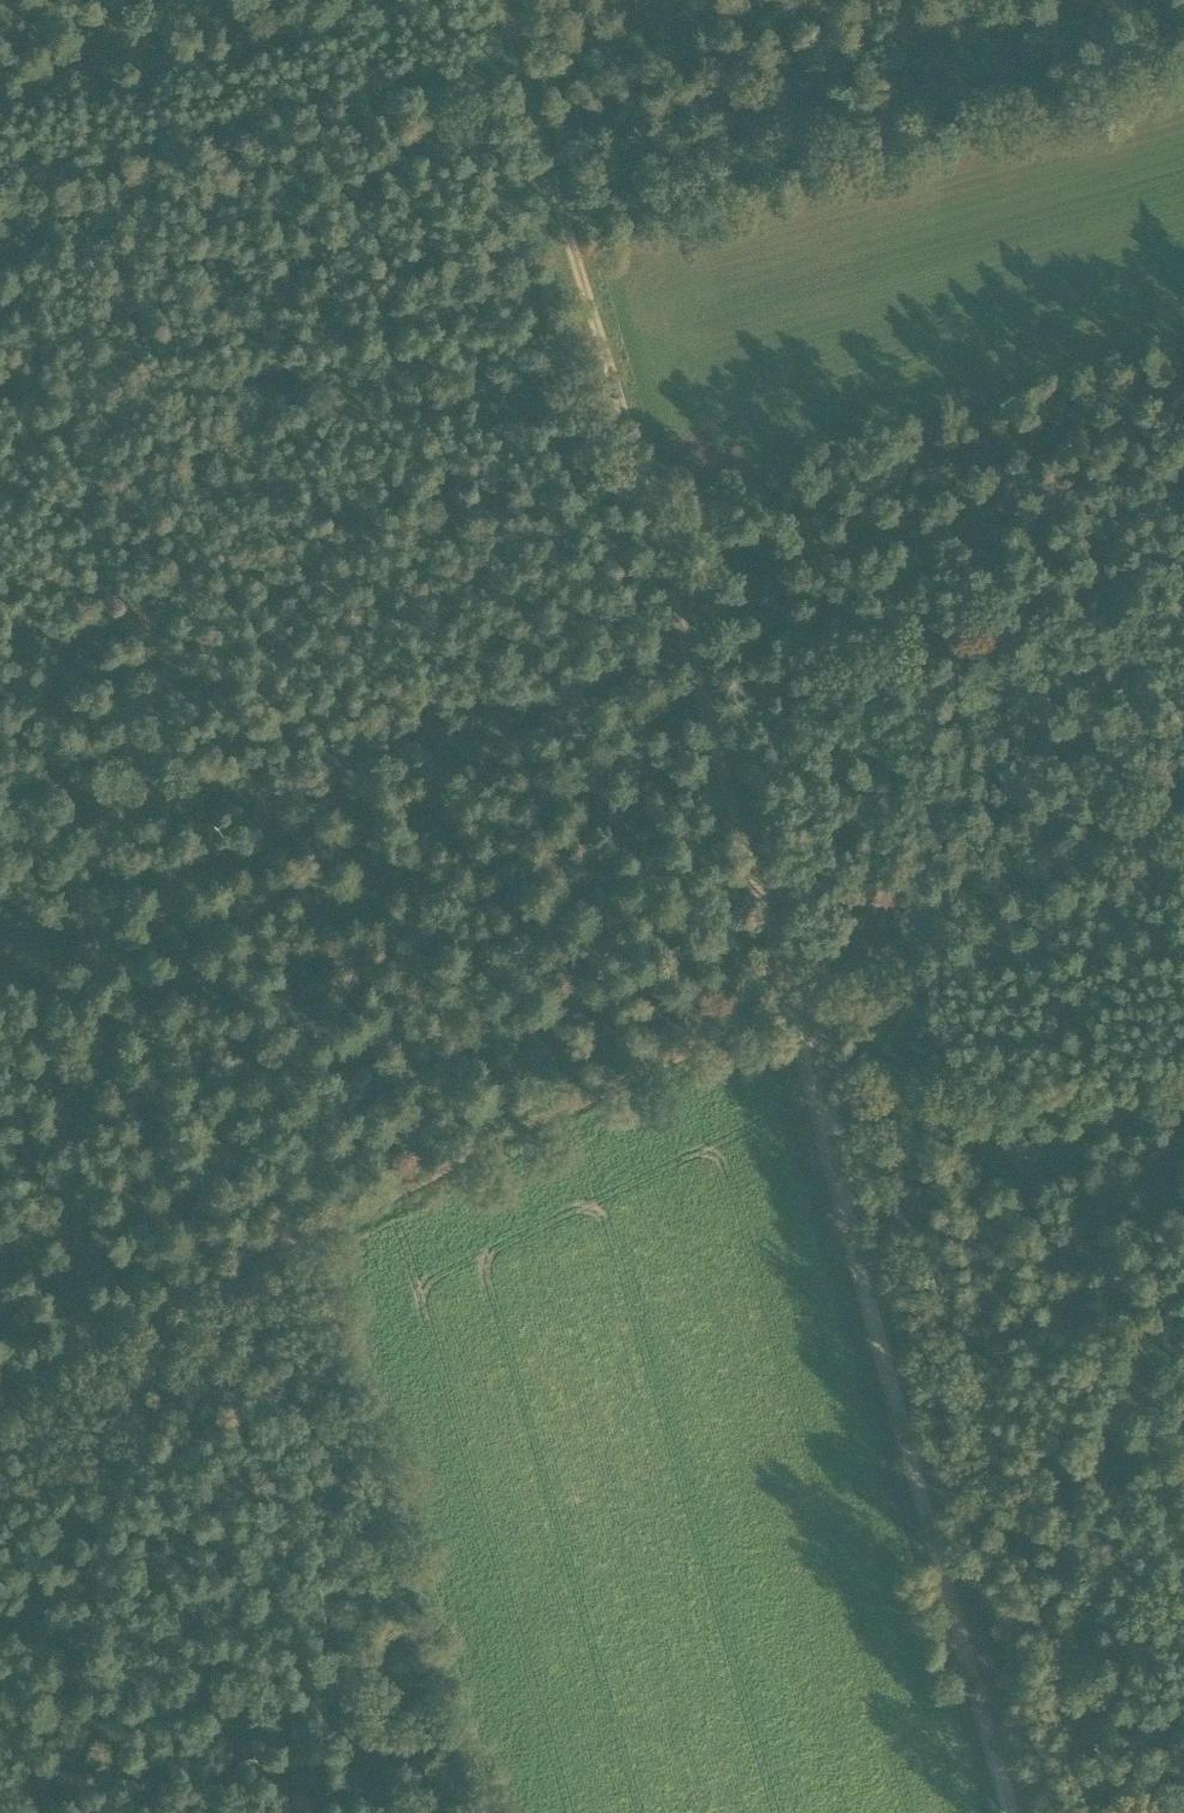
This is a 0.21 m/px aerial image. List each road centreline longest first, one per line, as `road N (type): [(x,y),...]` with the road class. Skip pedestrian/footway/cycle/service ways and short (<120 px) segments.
road 1 (track): [(775,1003),(504,0)]
road 2 (track): [(0,1375),(339,1220),(775,1003)]
road 3 (track): [(1009,1812),(775,1003)]
road 4 (track): [(1183,805),(775,1003)]

